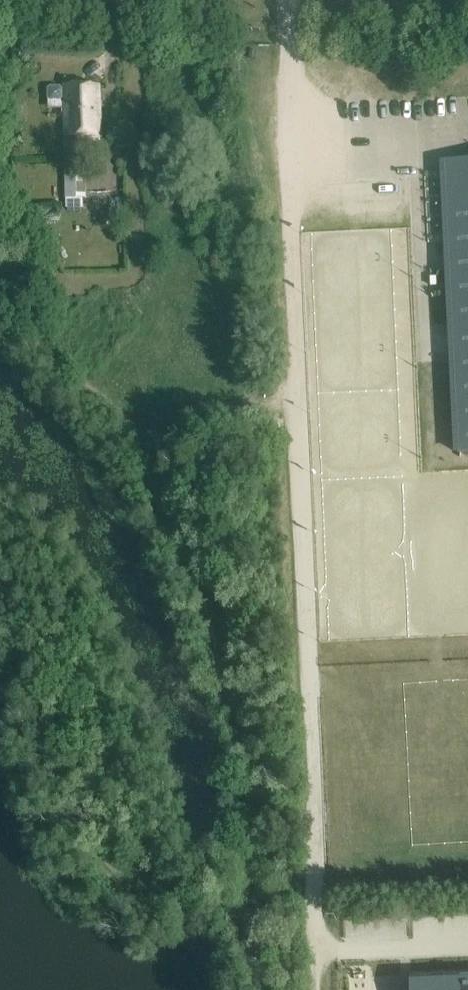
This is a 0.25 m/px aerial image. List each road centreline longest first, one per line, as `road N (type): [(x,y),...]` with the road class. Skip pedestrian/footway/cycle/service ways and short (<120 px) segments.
road 1 (track): [(292,103),(290,233),(318,759),(315,989)]

